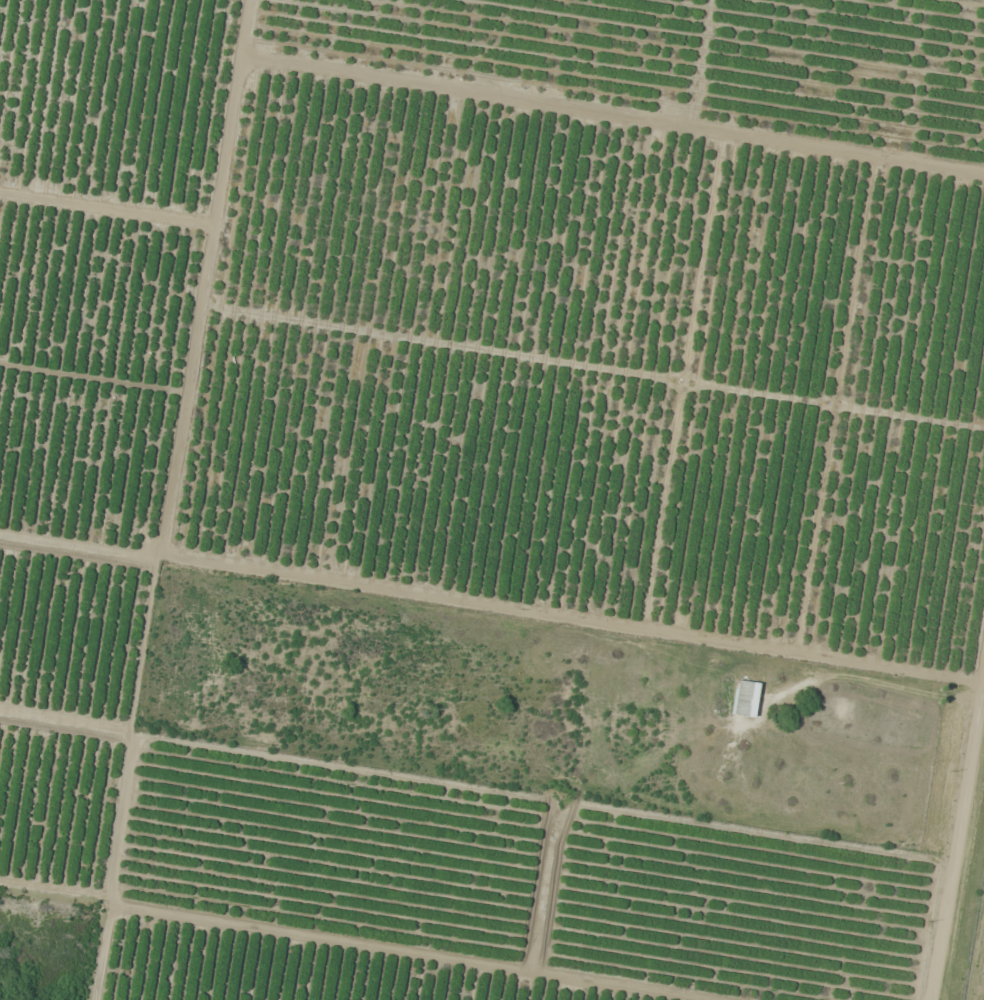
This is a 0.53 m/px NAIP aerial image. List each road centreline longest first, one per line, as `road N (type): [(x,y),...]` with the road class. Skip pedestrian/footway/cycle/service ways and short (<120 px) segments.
road 1 (residential): [(983,690),(935,999)]

